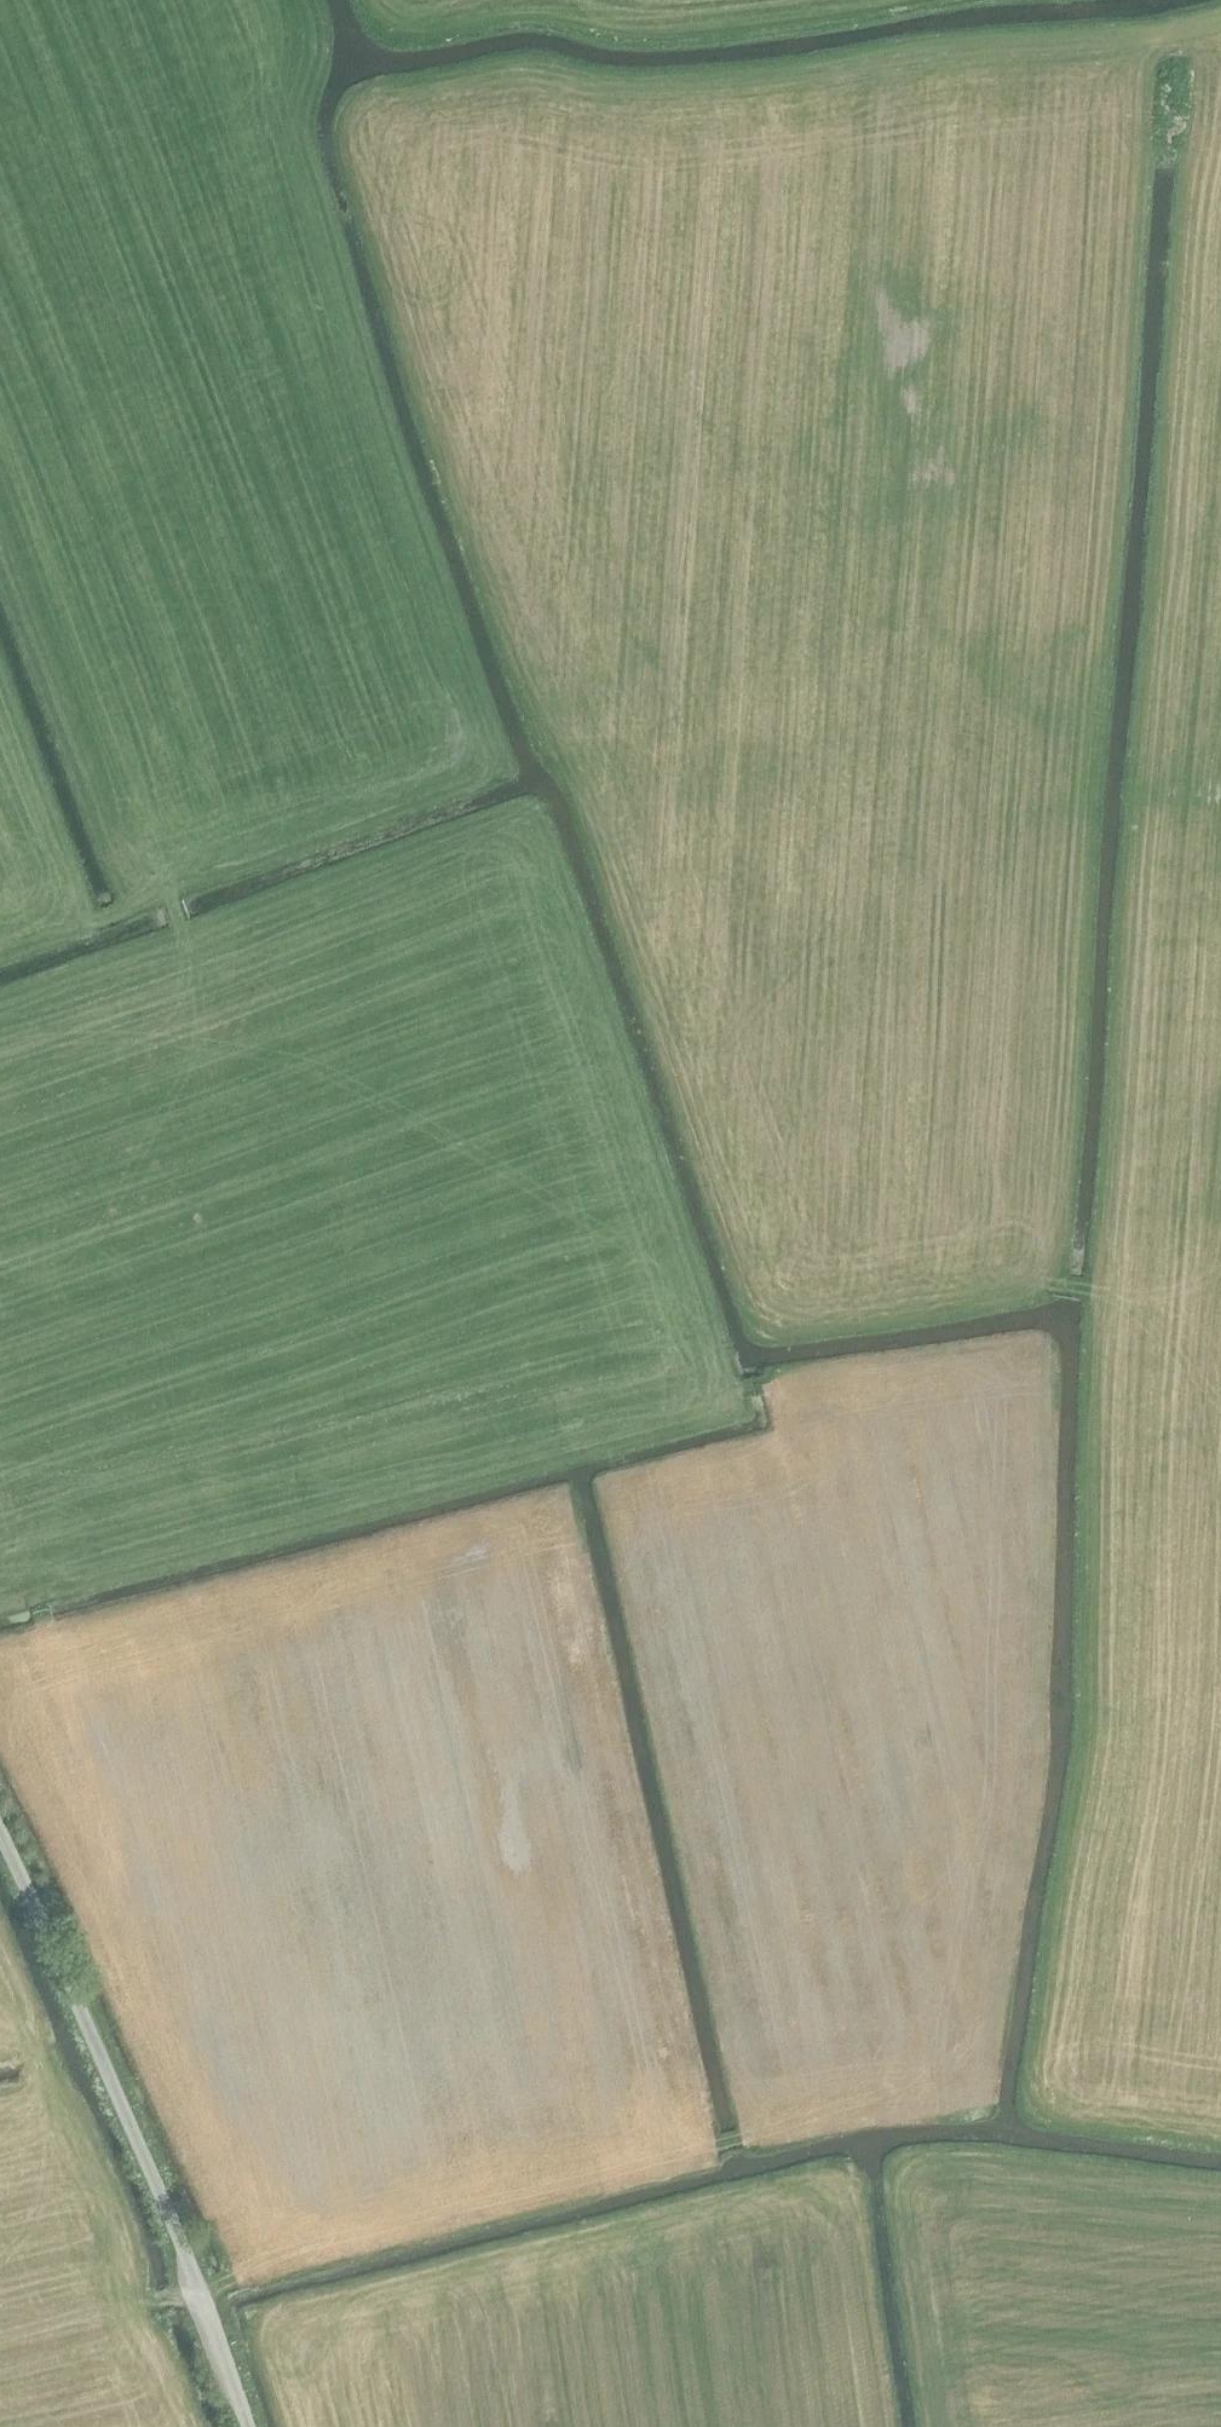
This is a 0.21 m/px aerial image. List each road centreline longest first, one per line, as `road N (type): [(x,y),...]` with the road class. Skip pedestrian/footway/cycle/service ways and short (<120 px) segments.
road 1 (unclassified): [(248,2426),(183,2251),(0,1833)]

